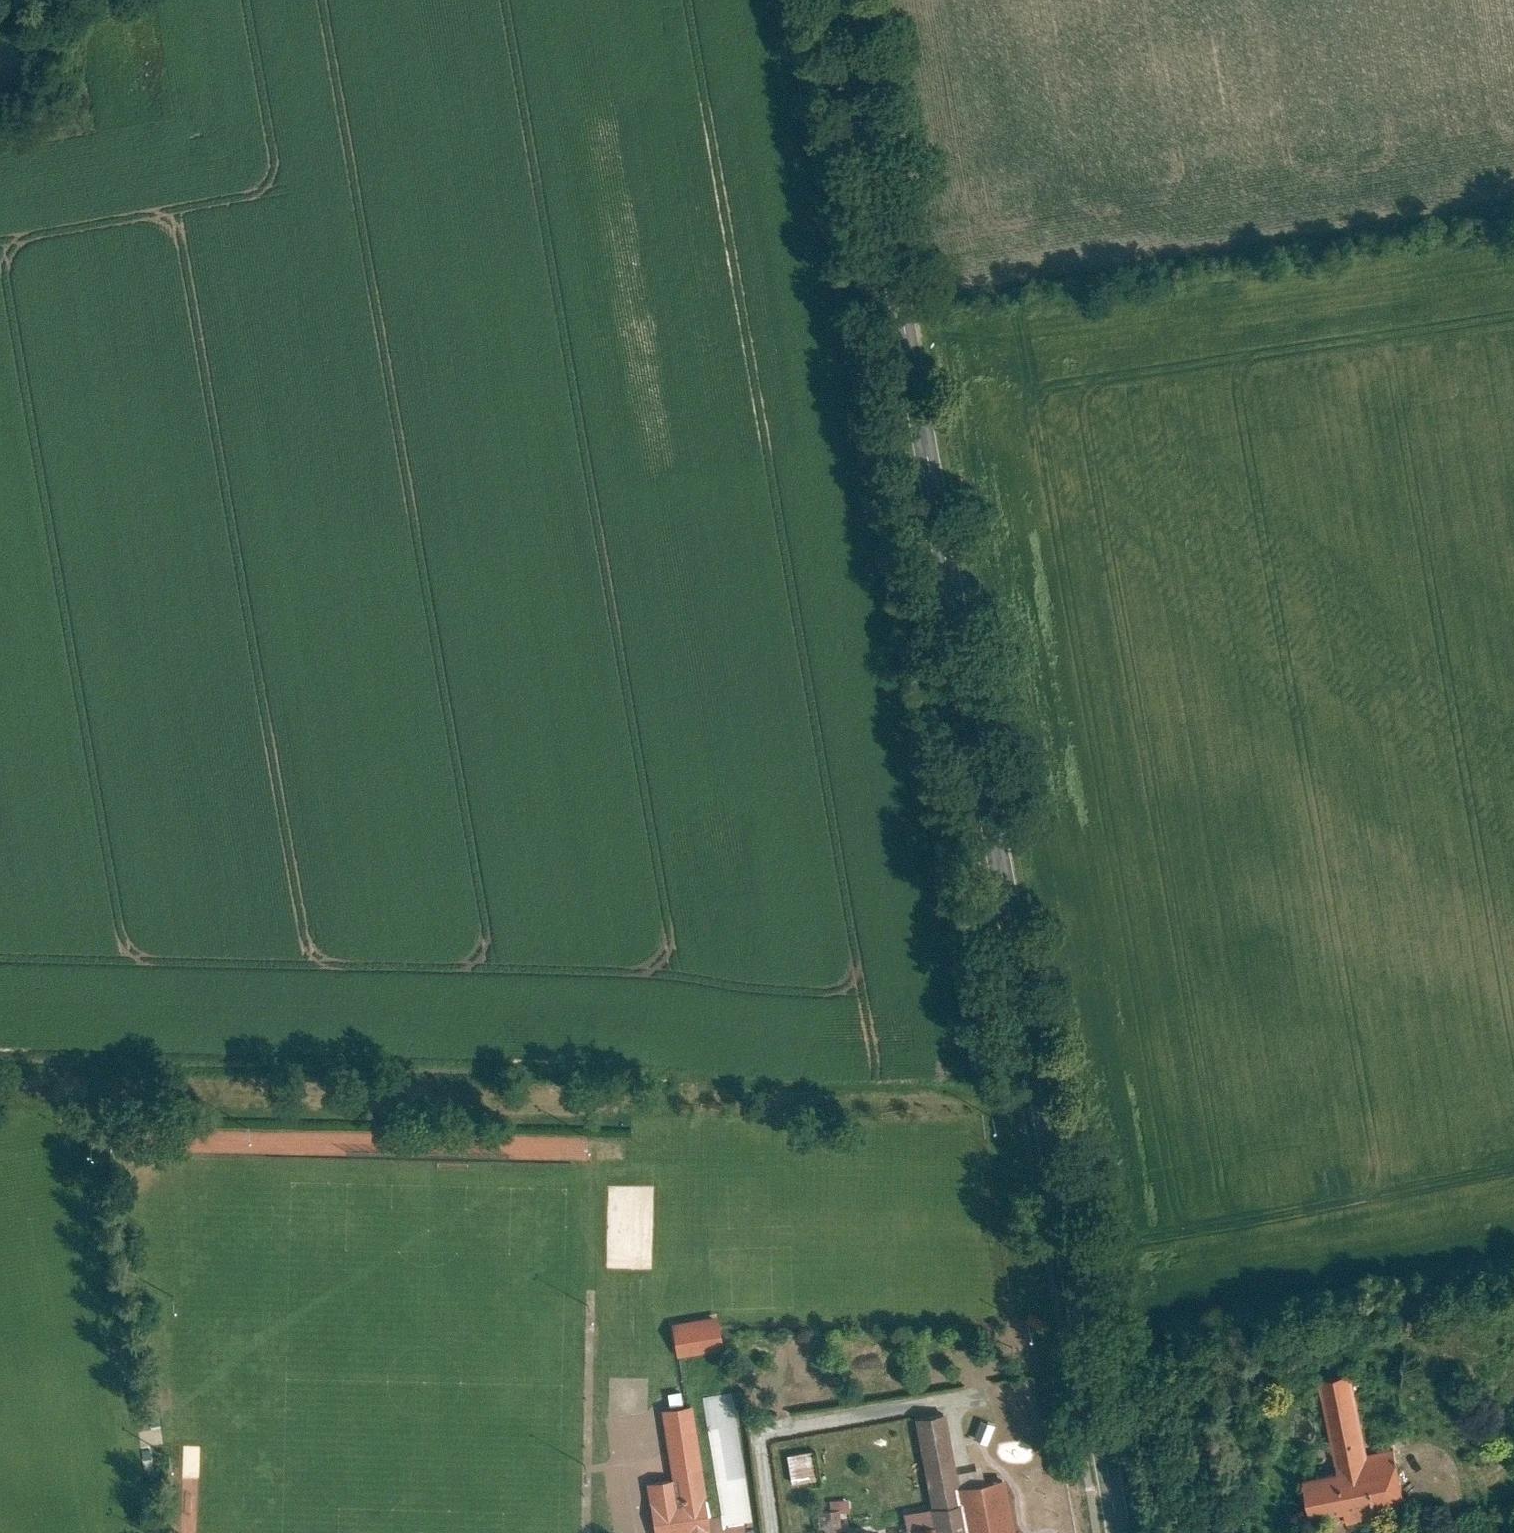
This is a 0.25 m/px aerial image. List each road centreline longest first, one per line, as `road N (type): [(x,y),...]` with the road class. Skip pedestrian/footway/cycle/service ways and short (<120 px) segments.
road 1 (tertiary): [(842,0),(1121,1532)]

